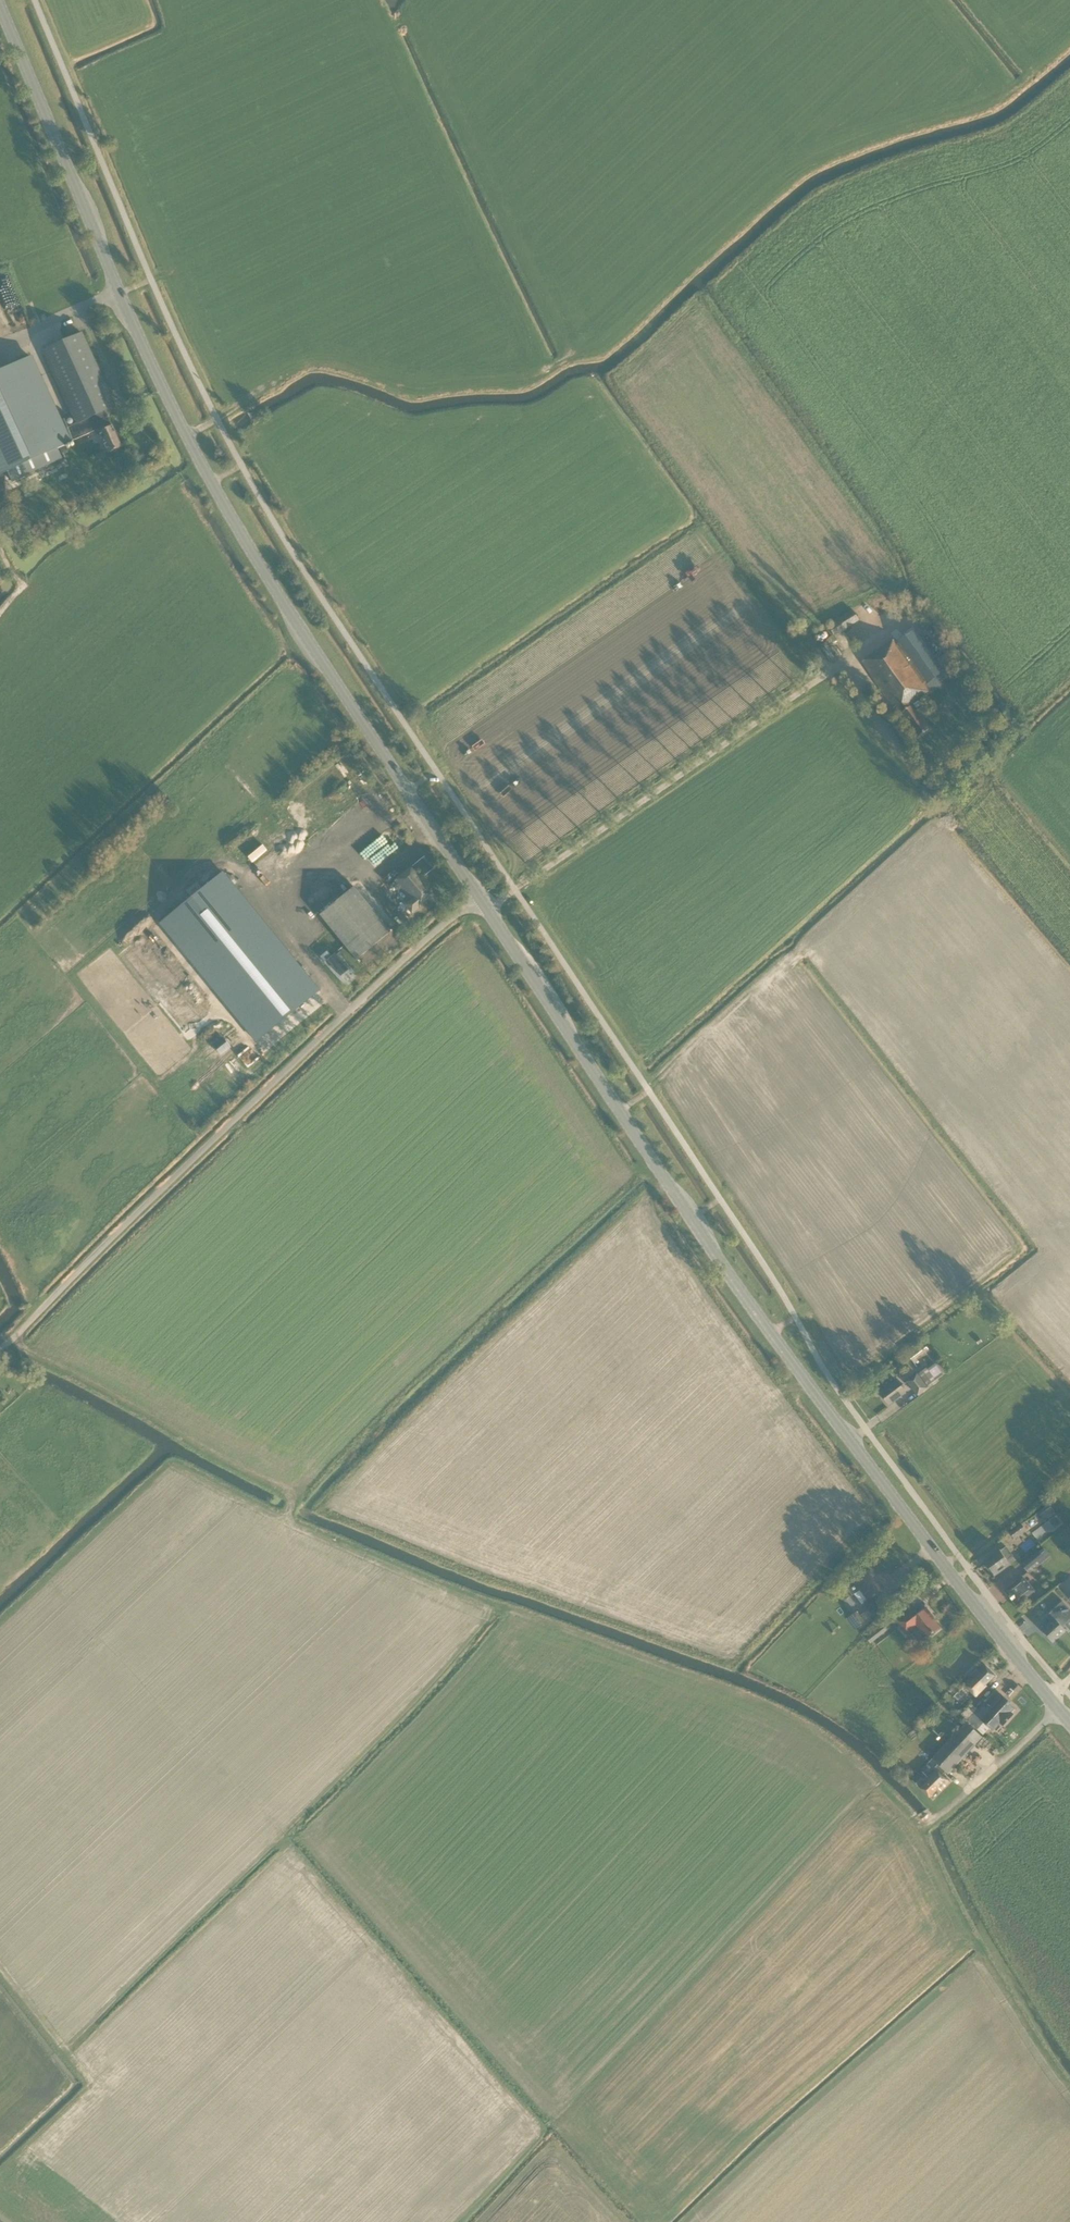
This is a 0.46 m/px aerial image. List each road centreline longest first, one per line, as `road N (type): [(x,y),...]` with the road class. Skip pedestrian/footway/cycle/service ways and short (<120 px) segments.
road 1 (primary): [(483,903),(213,485),(153,369),(0,5)]
road 2 (primary): [(1051,1699),(738,1286),(483,903)]
road 3 (unclassified): [(0,1346),(436,930),(483,903)]

